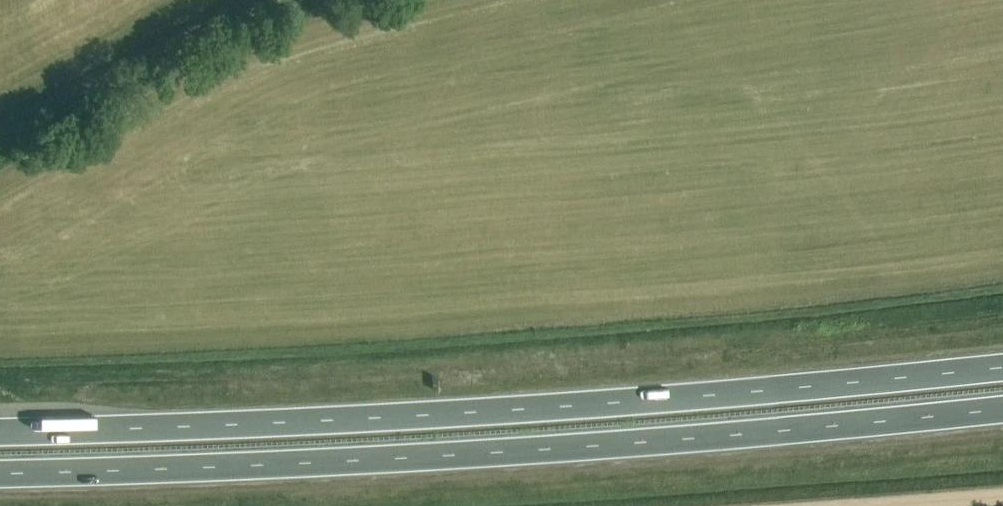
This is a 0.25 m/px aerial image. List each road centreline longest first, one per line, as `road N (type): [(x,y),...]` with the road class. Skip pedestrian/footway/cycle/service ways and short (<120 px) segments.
road 1 (trunk): [(1002,369),(493,413),(0,434)]
road 2 (trunk): [(0,475),(497,454),(1002,411)]
road 3 (track): [(0,135),(269,0)]

